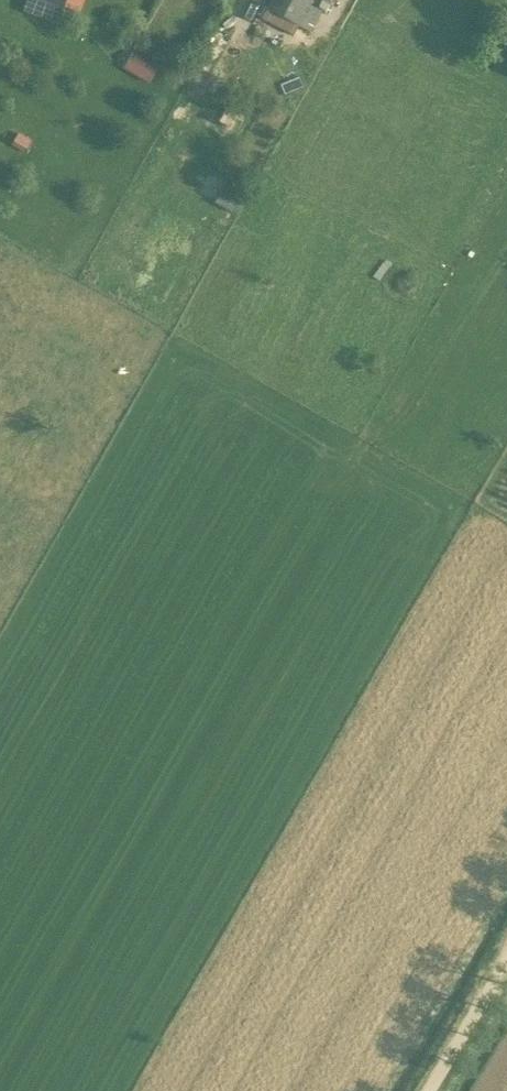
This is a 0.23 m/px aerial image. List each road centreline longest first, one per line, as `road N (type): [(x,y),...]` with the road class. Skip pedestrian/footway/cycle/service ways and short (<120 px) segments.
road 1 (unclassified): [(408,1090),(506,924)]

